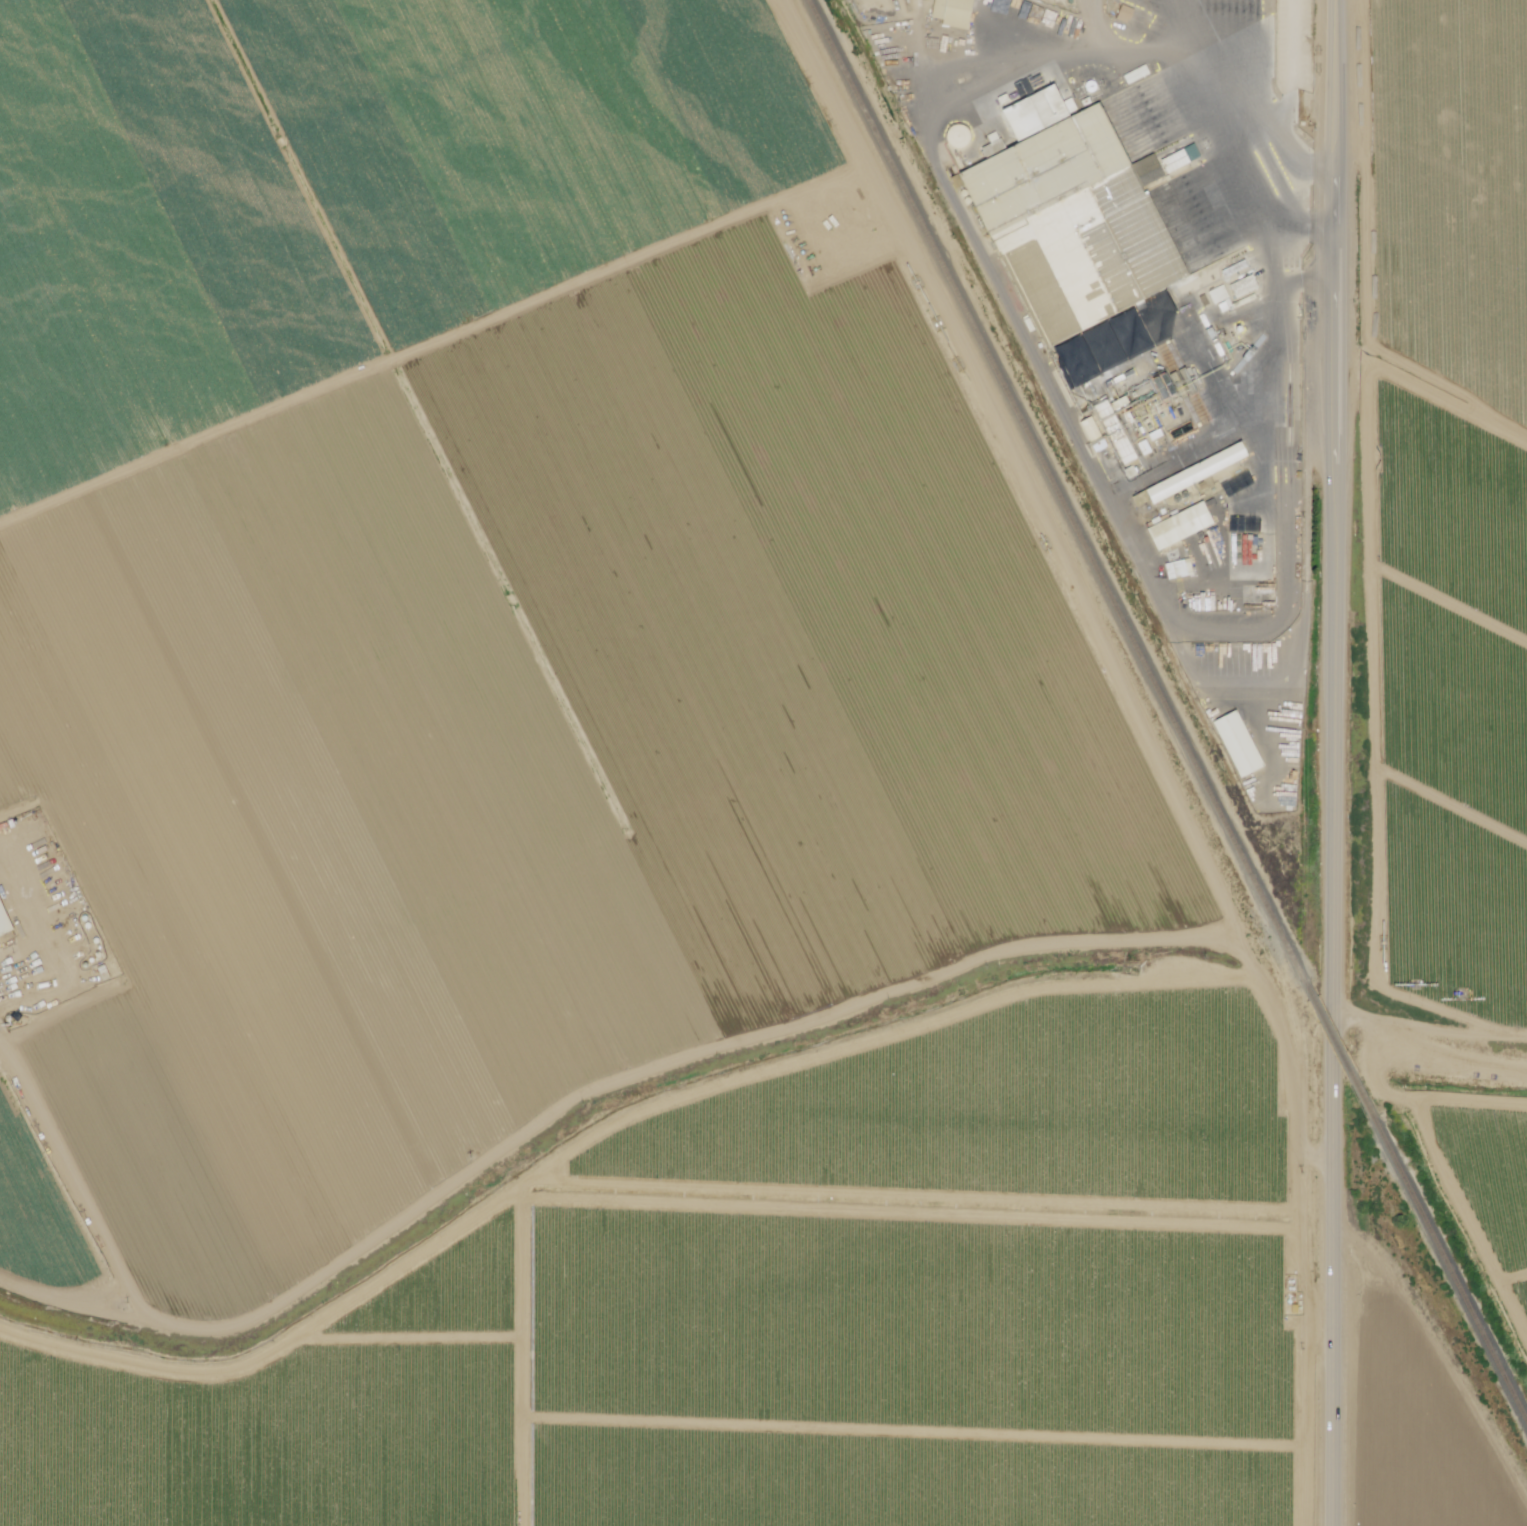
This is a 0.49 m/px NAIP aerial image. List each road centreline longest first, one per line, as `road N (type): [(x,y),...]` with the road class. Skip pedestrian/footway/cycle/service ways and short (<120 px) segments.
road 1 (primary): [(1330,1525),(1322,1023),(1343,381),(1336,0)]

